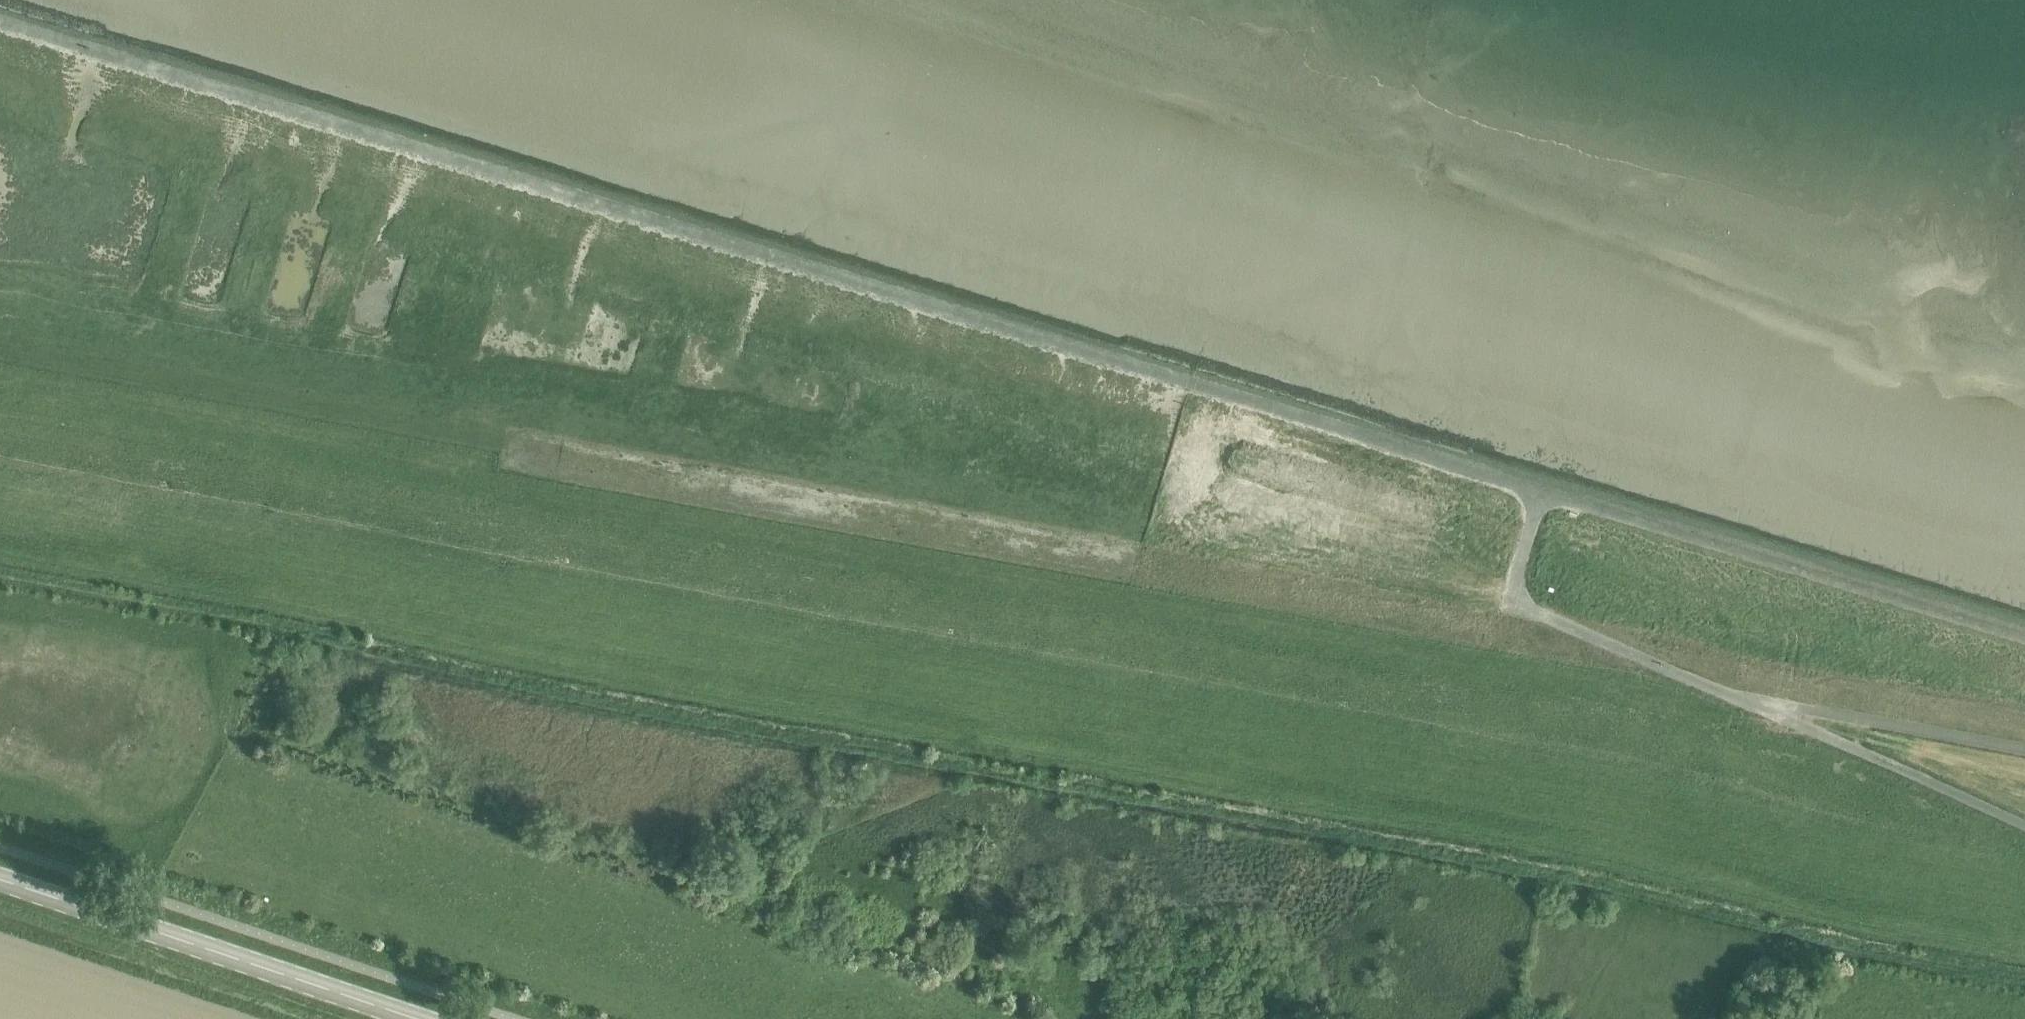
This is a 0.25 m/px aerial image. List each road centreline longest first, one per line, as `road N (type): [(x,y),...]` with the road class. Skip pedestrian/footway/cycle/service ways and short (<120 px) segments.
road 1 (secondary): [(412,1018),(0,883)]

